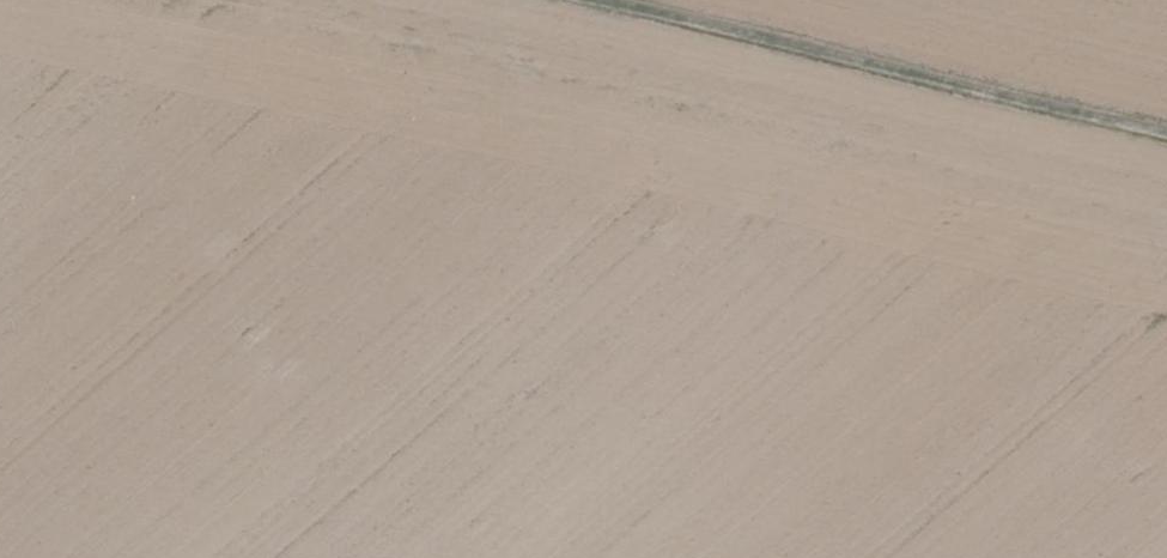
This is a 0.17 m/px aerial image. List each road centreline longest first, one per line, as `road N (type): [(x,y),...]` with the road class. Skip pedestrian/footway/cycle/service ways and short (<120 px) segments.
road 1 (track): [(597,0),(1166,133)]

